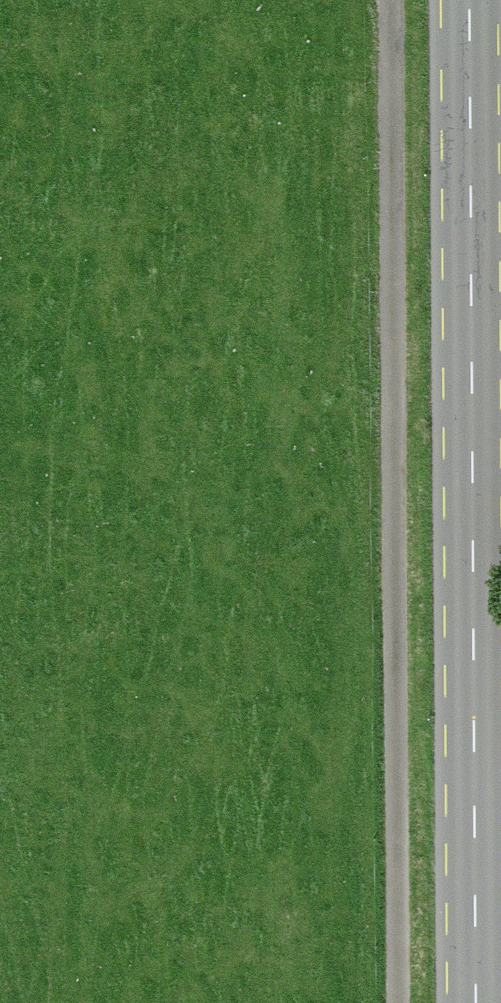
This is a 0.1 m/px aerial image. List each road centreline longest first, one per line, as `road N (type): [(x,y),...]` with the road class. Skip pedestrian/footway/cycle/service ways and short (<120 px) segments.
road 1 (secondary): [(480,1002),(470,0)]
road 2 (track): [(394,0),(402,1002)]

